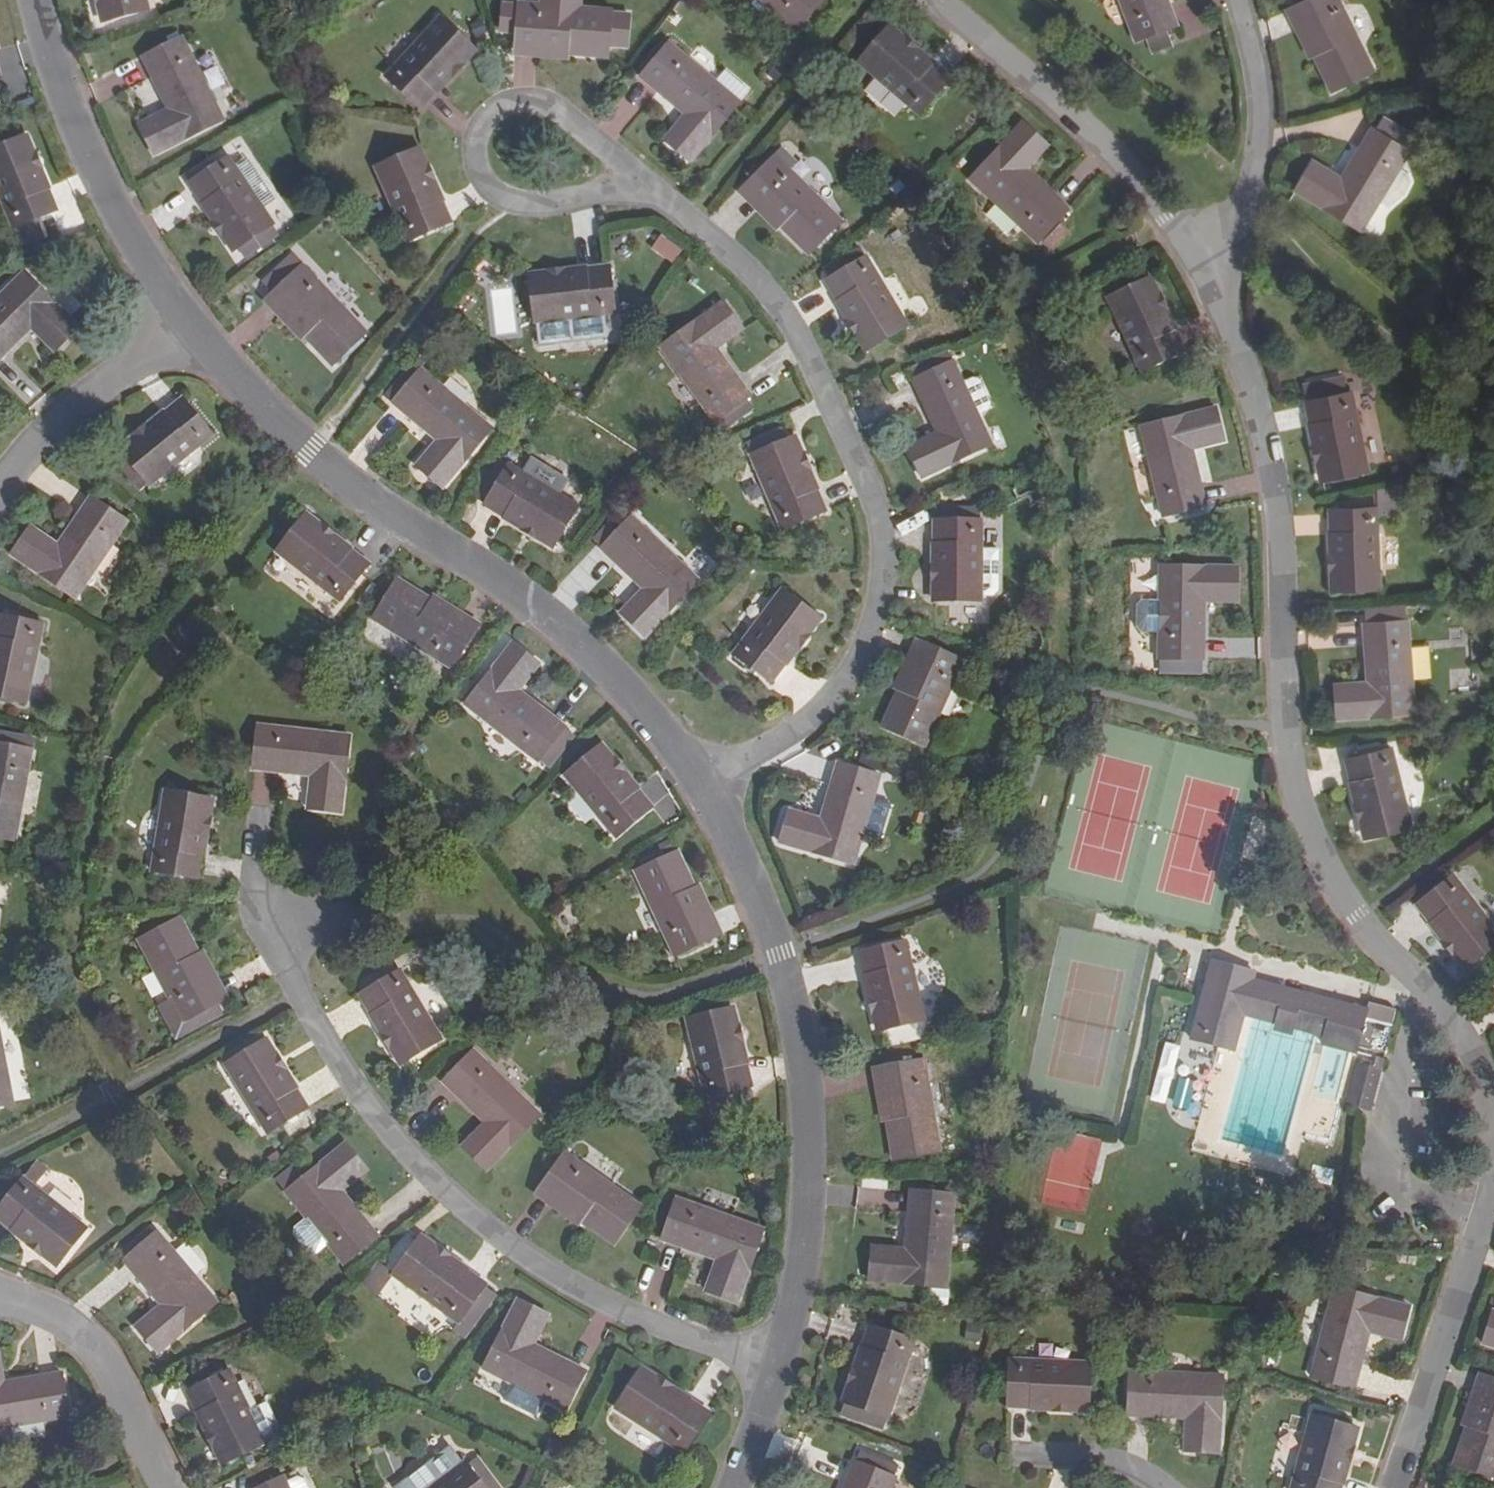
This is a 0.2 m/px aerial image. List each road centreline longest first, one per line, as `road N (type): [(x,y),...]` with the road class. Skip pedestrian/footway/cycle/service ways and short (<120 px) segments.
road 1 (residential): [(1387,1487),(1461,1267),(1492,1132),(1475,1055),(1321,860),(1289,779),(1273,499),(1203,276)]
road 2 (residential): [(254,835),(260,925),(333,1072),(432,1188),(549,1279),(773,1373)]
road 3 (residential): [(637,189),(734,262),(806,357),(865,493),(877,565),(858,644),(823,710),(778,747),(699,791)]
road 4 (residential): [(699,791),(542,627),(422,550),(240,395),(190,338)]
road 5 (residential): [(699,791),(753,887),(774,953),(802,1132),(773,1373)]
road 6 (residential): [(924,0),(1078,125),(1203,276)]
road 7 (residential): [(190,338),(121,234),(81,143),(38,0)]
road 8 (residential): [(637,189),(614,155),(550,109),(510,105),(485,117),(472,149),(483,179),(521,195),(571,193)]
road 9 (residential): [(1203,276),(1251,162),(1250,56),(1235,0)]
road 10 (residential): [(159,1487),(97,1358),(37,1308),(0,1303)]
road 11 (residential): [(0,473),(31,435),(101,382),(190,338)]
road 12 (residential): [(1036,1456),(1104,1460),(1157,1487)]
road 13 (residential): [(773,1373),(727,1487)]

